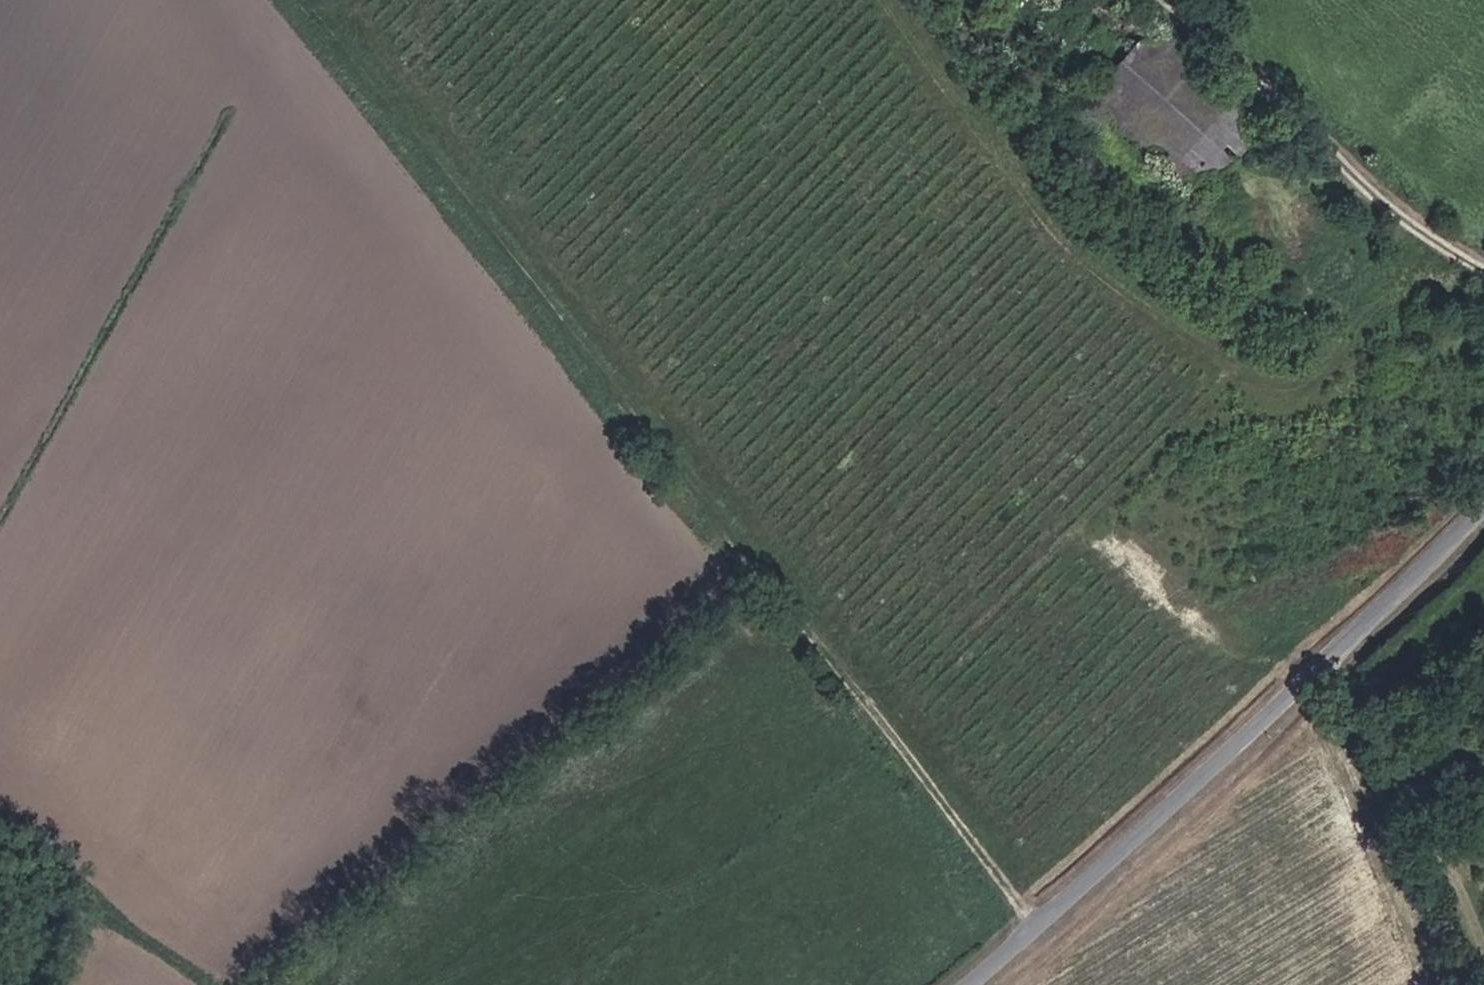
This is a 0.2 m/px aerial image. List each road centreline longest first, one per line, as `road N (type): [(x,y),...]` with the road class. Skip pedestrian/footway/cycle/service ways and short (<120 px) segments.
road 1 (unclassified): [(1483,511),(973,984)]

